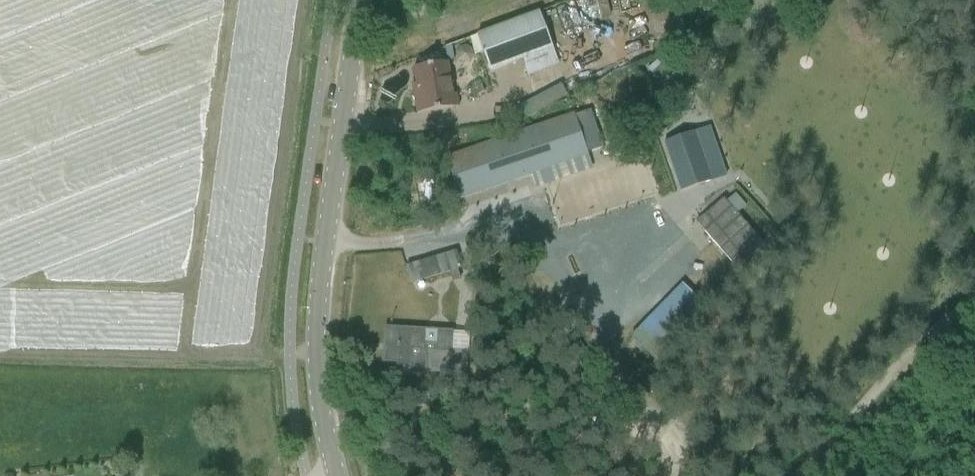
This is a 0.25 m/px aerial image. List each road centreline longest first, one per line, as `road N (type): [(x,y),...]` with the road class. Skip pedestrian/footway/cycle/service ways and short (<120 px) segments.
road 1 (tertiary): [(335,475),(312,362),(358,0)]
road 2 (track): [(974,296),(804,475)]

